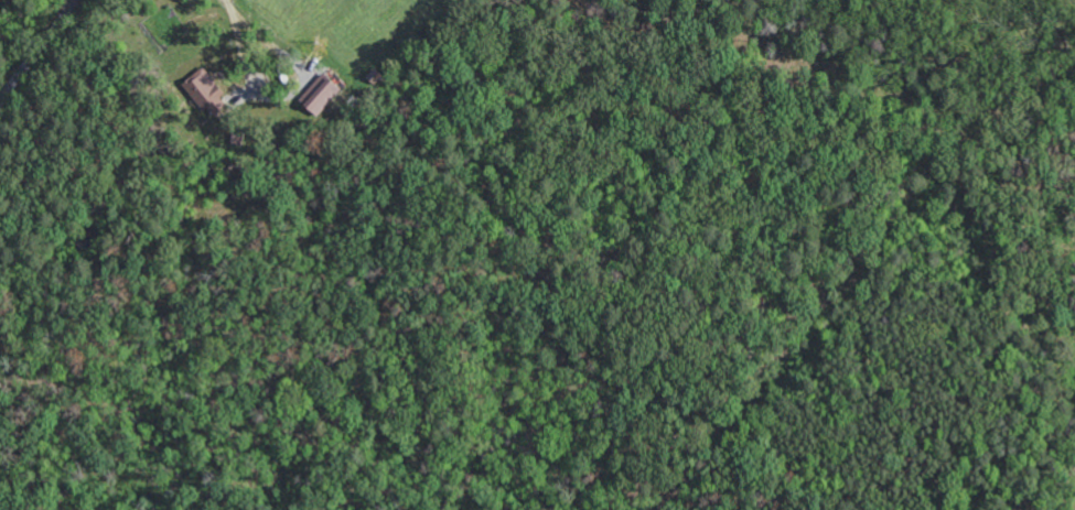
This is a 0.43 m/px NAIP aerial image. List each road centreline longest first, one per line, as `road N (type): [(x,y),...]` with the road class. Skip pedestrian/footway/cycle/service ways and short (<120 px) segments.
road 1 (residential): [(0,106),(80,0)]

